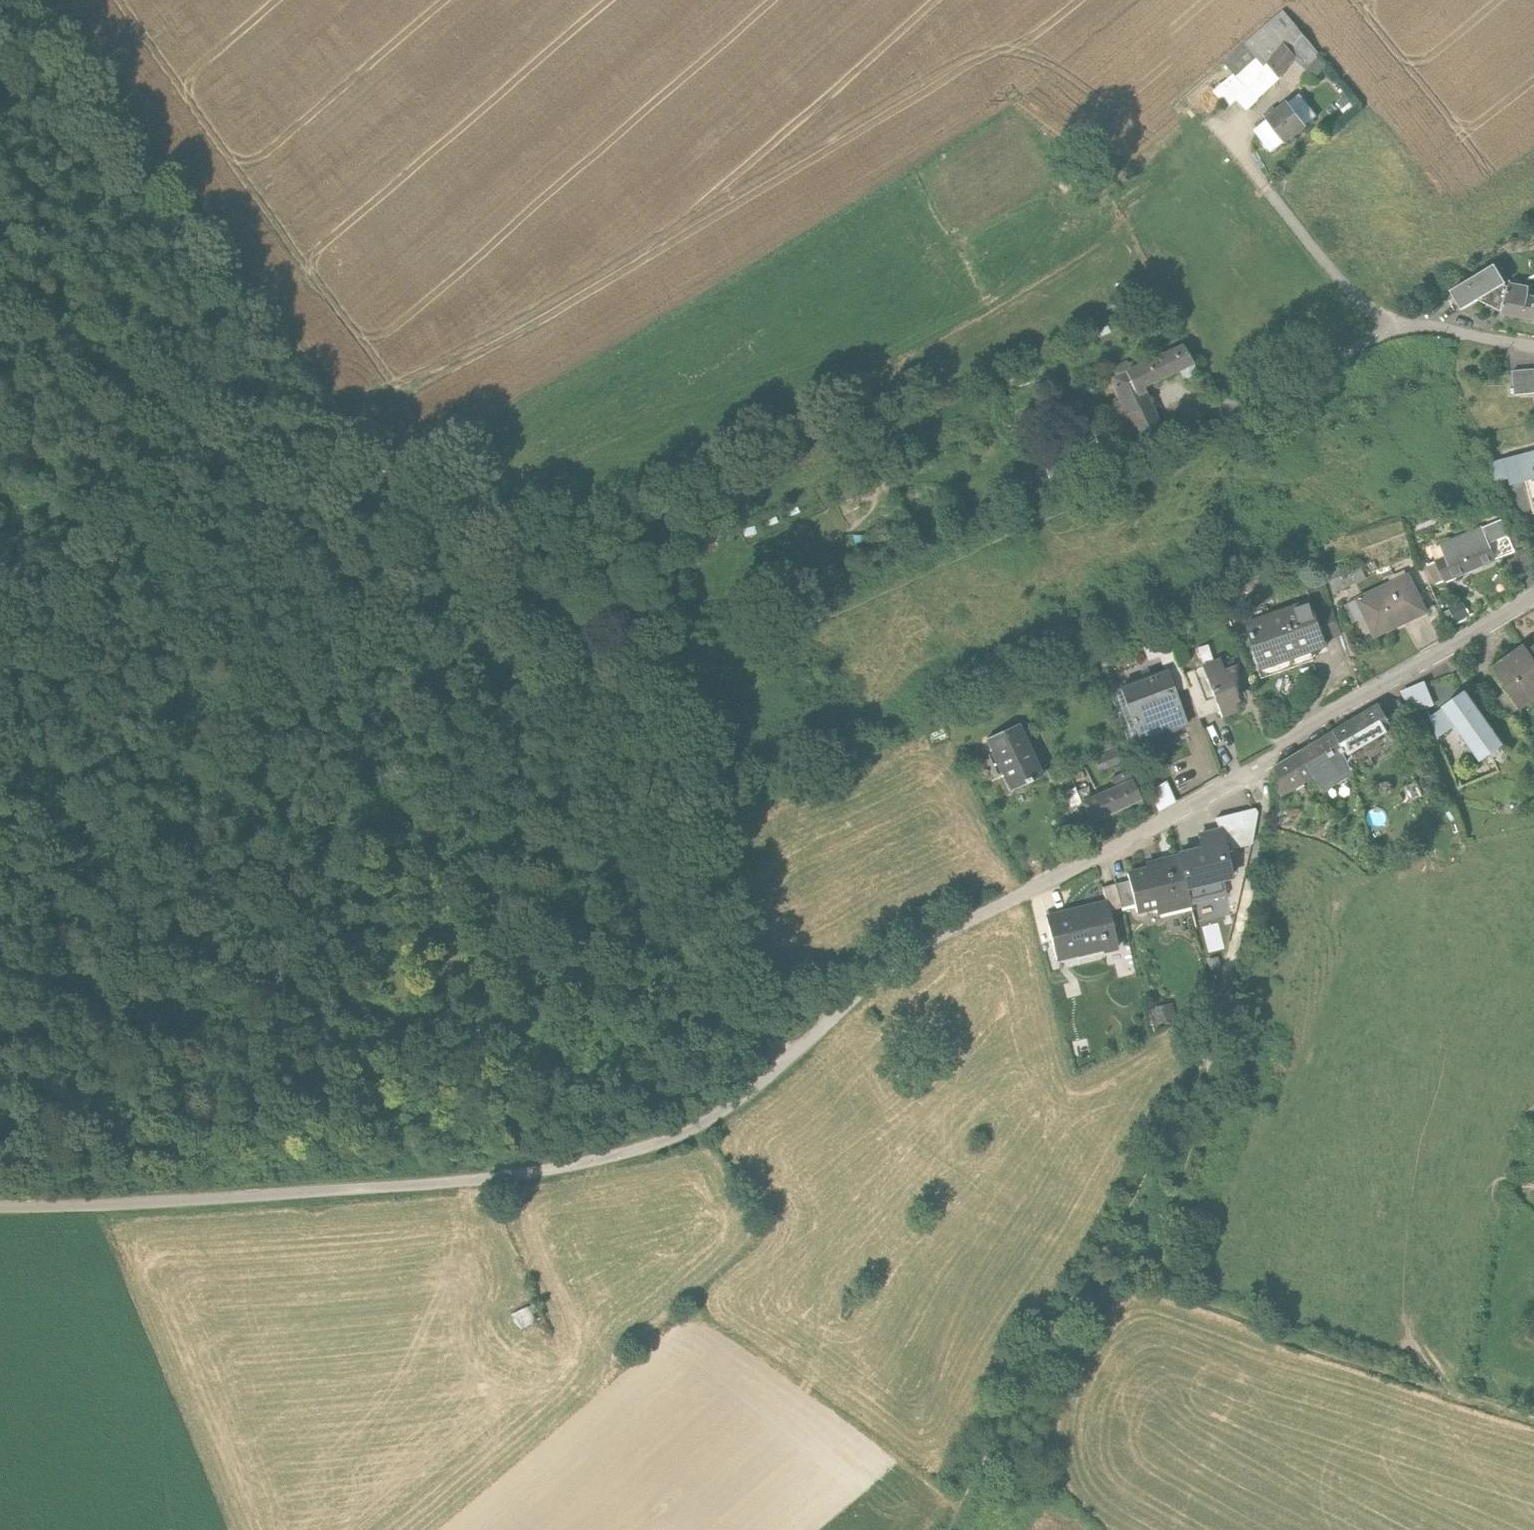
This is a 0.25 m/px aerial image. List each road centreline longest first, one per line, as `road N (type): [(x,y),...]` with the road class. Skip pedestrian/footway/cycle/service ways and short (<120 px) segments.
road 1 (track): [(45,0),(781,1047)]
road 2 (unclassified): [(0,1204),(422,1180),(613,1148),(723,1102),(878,963),(931,937)]
road 3 (residential): [(931,937),(1244,773),(1533,606)]
road 4 (track): [(1533,1413),(1177,1284),(1156,1260),(1158,1220),(1199,1075)]
road 5 (residential): [(1533,353),(1402,330)]

